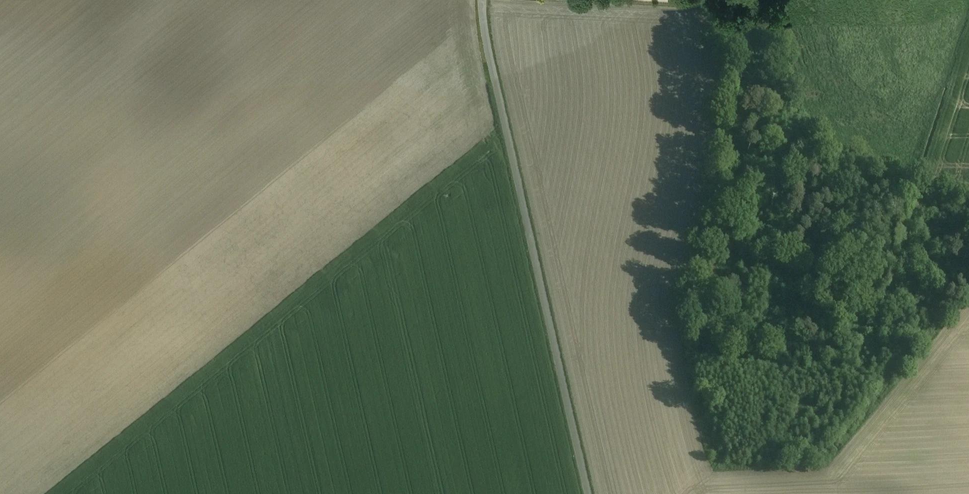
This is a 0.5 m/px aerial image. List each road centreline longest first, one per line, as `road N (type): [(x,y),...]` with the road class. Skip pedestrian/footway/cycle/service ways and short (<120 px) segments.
road 1 (unclassified): [(483,0),(585,493)]

